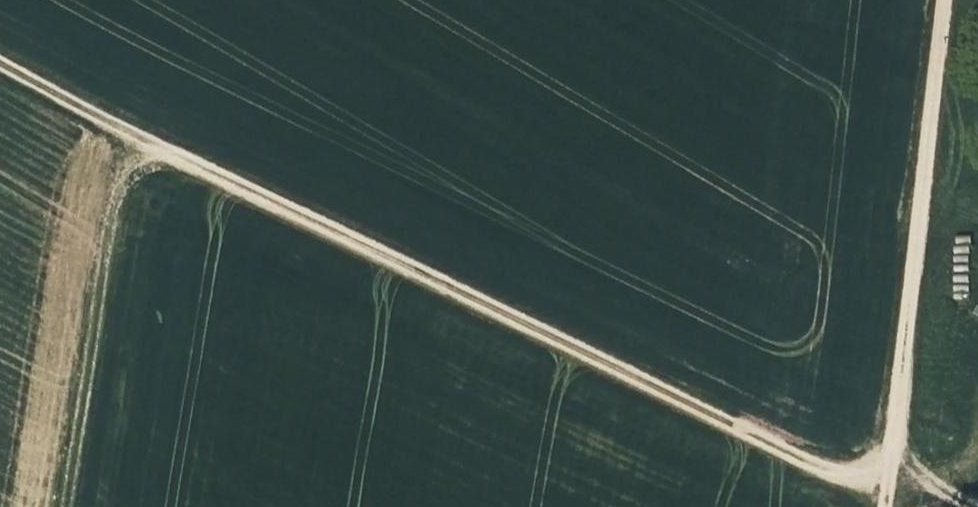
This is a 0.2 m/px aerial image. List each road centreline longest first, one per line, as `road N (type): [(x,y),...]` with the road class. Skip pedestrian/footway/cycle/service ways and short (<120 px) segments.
road 1 (track): [(951,0),(892,478),(839,467),(136,129),(0,52)]
road 2 (track): [(75,506),(136,129)]

